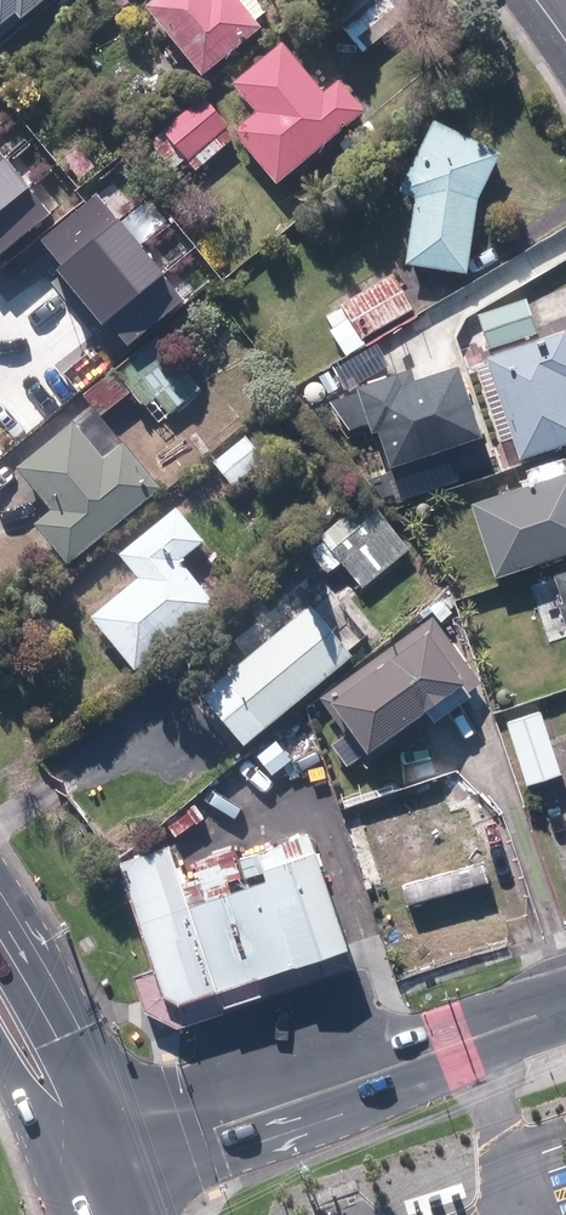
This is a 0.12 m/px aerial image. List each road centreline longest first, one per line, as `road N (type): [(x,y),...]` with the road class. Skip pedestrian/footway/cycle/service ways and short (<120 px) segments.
road 1 (tertiary): [(88,1174),(565,1009)]
road 2 (secondary): [(0,938),(67,1038),(88,1174)]
road 3 (secondary): [(88,1174),(0,1050)]

